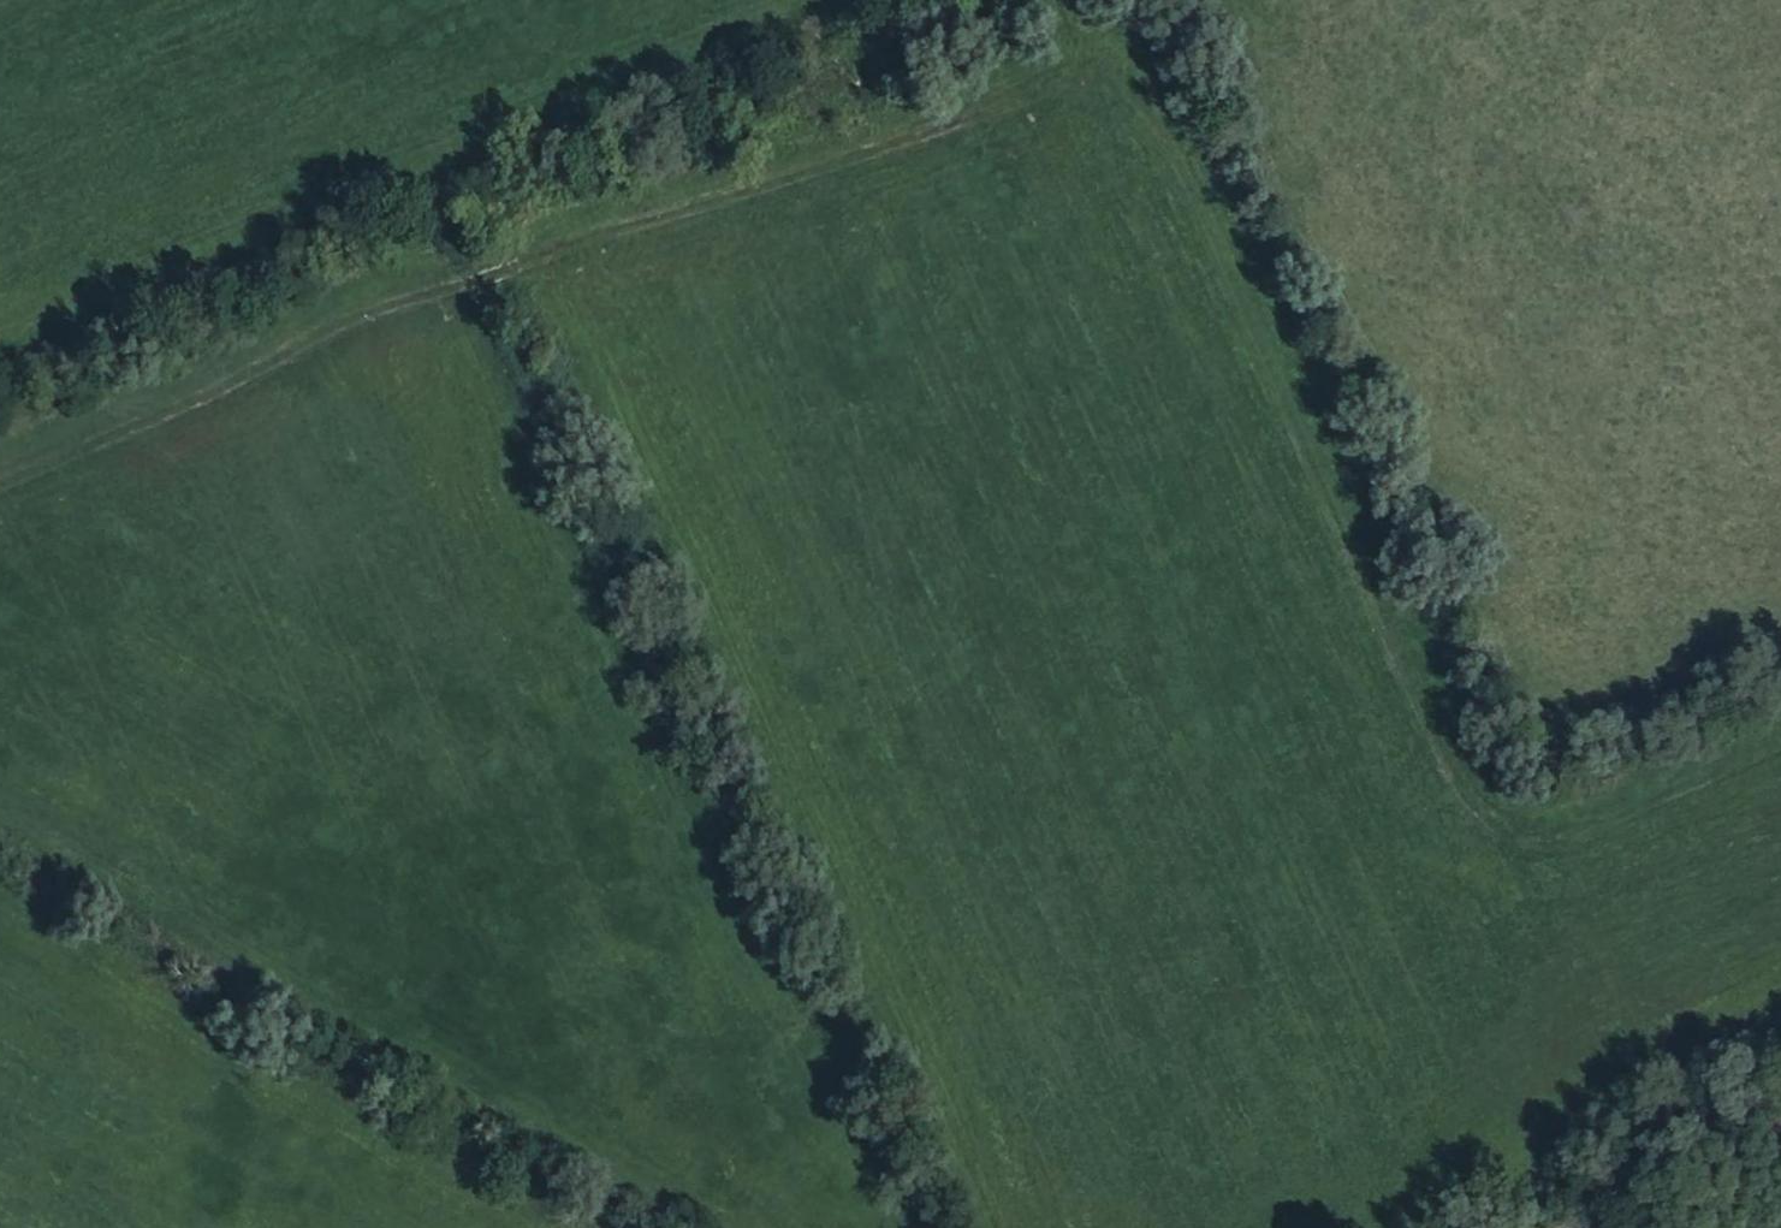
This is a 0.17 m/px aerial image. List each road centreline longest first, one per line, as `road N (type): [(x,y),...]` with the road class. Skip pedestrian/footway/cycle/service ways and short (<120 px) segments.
road 1 (track): [(1780,1128),(1759,1127),(1537,1227)]

